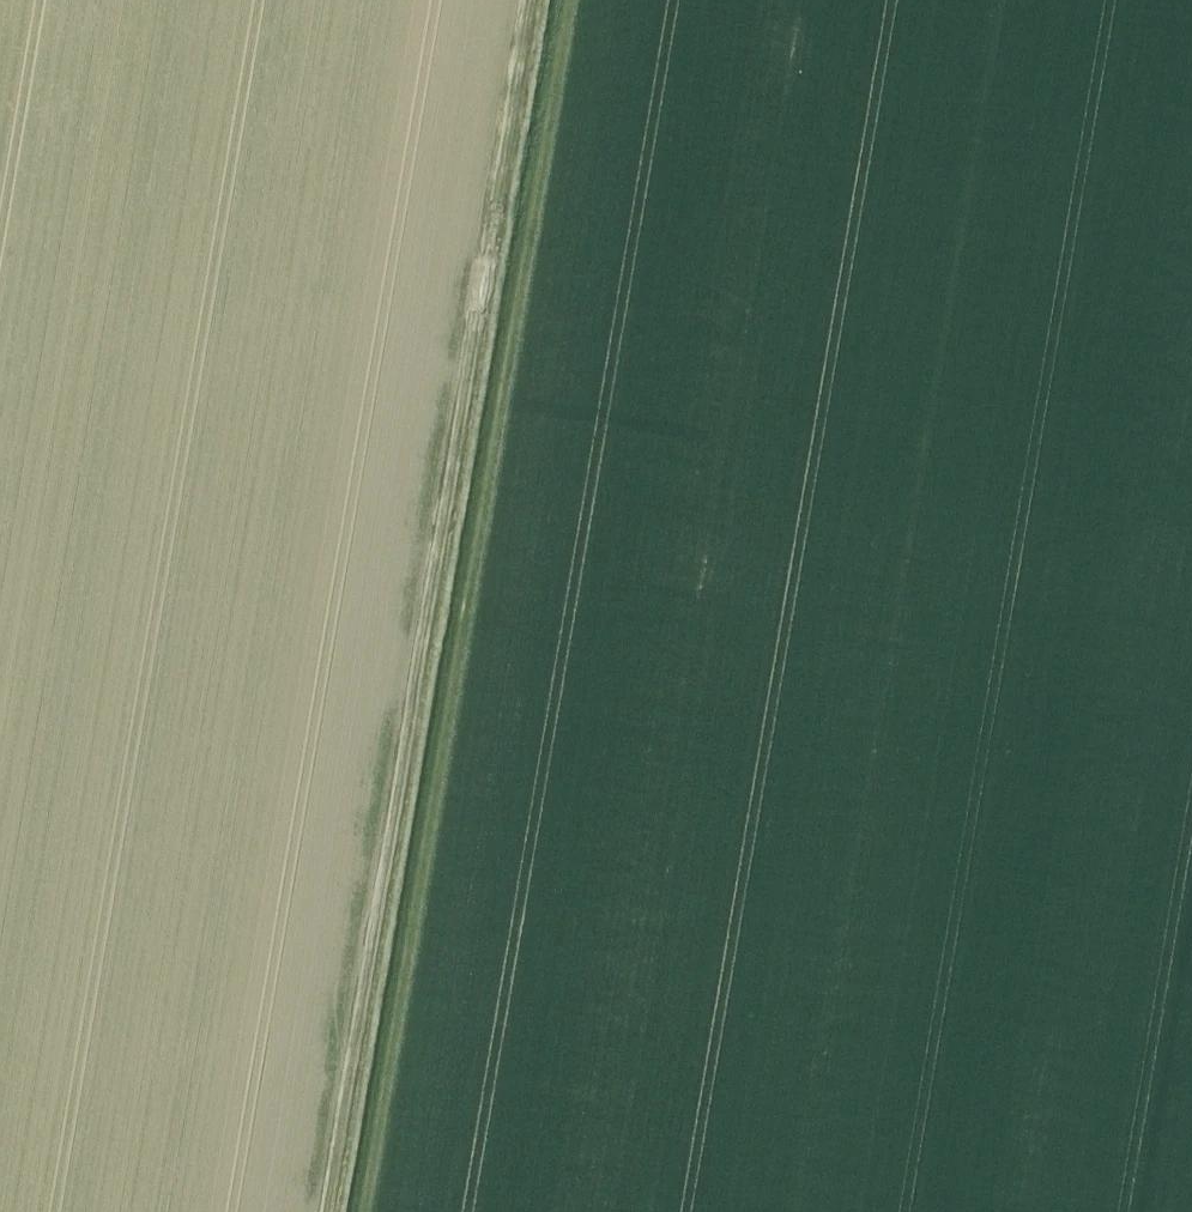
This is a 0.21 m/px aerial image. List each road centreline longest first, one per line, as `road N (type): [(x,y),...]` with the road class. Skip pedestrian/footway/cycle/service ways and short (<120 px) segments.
road 1 (track): [(333,1211),(539,0)]

